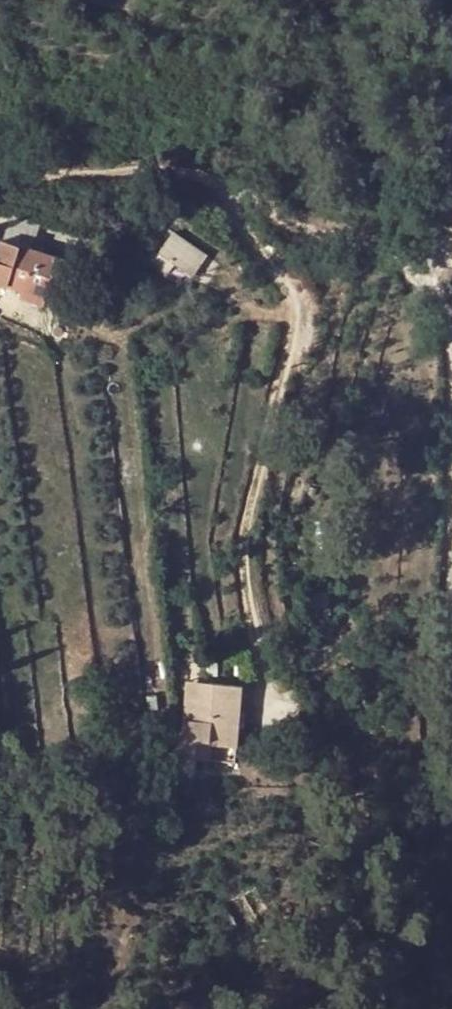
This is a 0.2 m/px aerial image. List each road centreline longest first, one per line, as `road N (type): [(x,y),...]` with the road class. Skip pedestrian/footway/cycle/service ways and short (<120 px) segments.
road 1 (residential): [(451,259),(451,544)]

